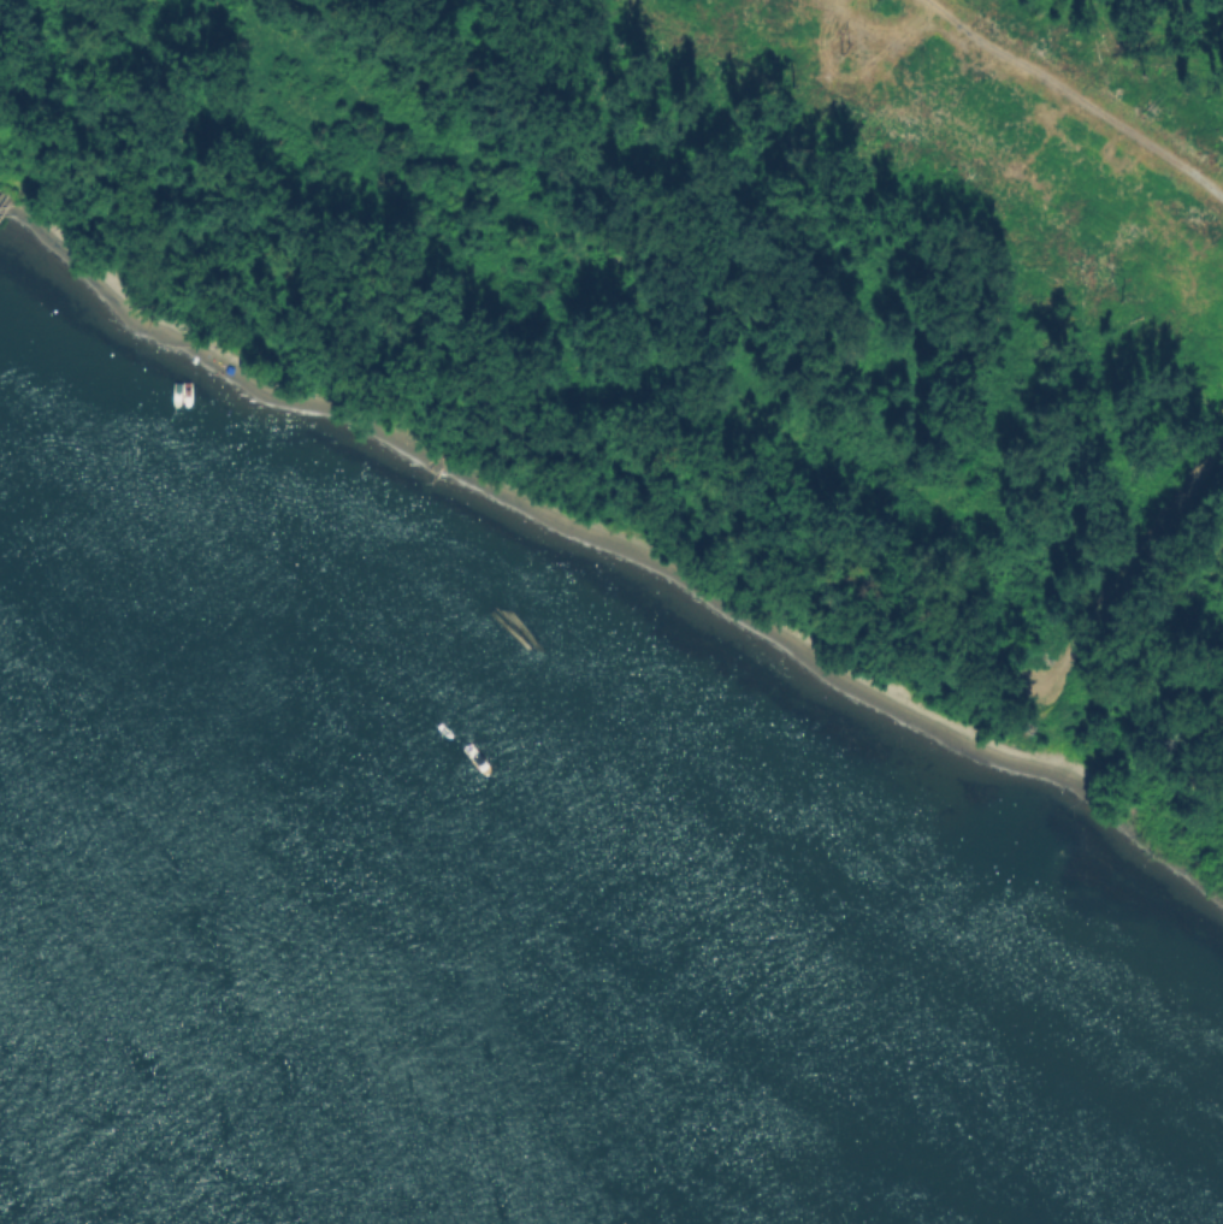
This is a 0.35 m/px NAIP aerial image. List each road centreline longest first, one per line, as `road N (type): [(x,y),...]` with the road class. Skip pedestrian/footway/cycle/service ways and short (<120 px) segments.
road 1 (track): [(1222,192),(1054,76),(953,25),(932,0)]

